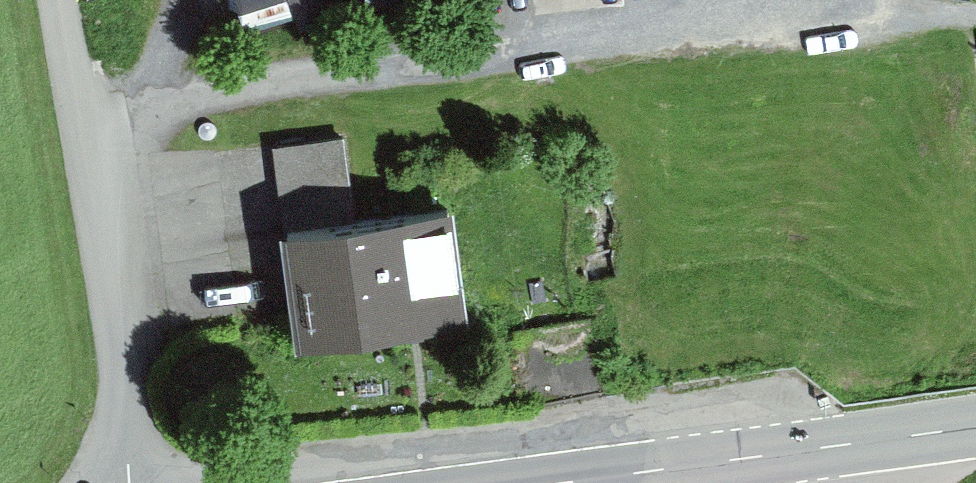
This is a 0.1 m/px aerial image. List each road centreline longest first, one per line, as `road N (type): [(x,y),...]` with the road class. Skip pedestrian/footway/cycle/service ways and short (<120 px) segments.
road 1 (residential): [(87,129),(470,56),(968,17)]
road 2 (secondary): [(568,482),(975,429)]
road 3 (unclassified): [(87,129),(133,482)]
road 4 (unclassified): [(63,0),(87,129)]

